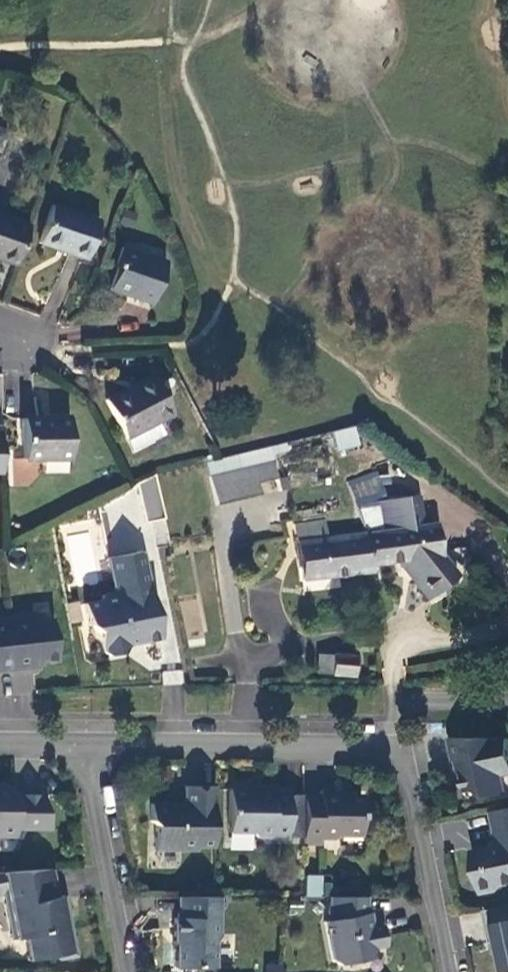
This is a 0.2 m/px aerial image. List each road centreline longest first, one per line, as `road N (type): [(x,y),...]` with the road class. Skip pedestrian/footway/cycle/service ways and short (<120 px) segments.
road 1 (residential): [(396,745),(81,742)]
road 2 (residential): [(81,742),(132,971)]
road 3 (residential): [(450,971),(396,745)]
road 4 (unclassified): [(396,745),(413,705),(507,702)]

